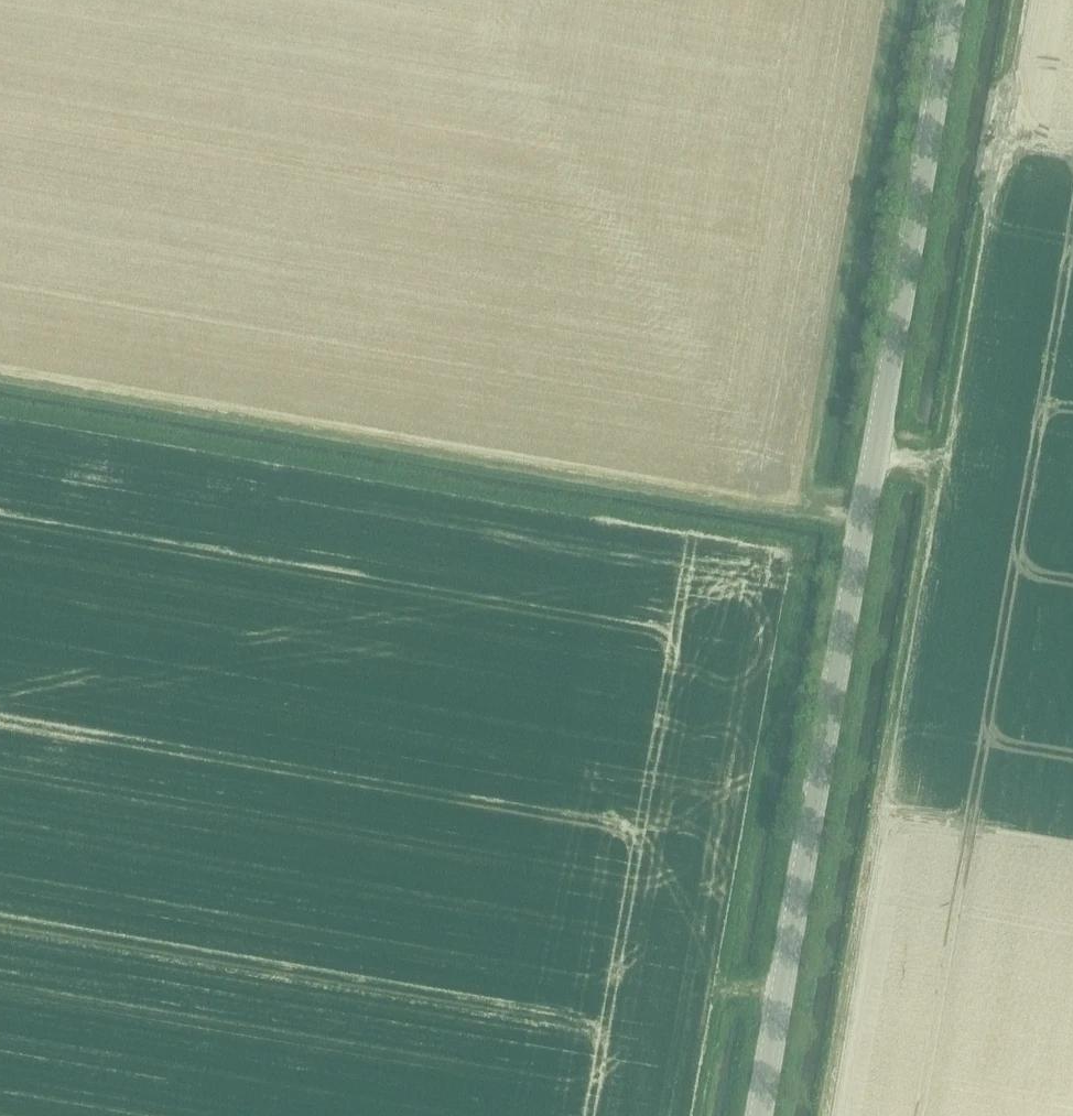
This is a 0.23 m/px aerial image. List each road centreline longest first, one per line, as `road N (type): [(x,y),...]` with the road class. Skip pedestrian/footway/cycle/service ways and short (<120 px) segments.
road 1 (unclassified): [(756,1115),(950,0)]

